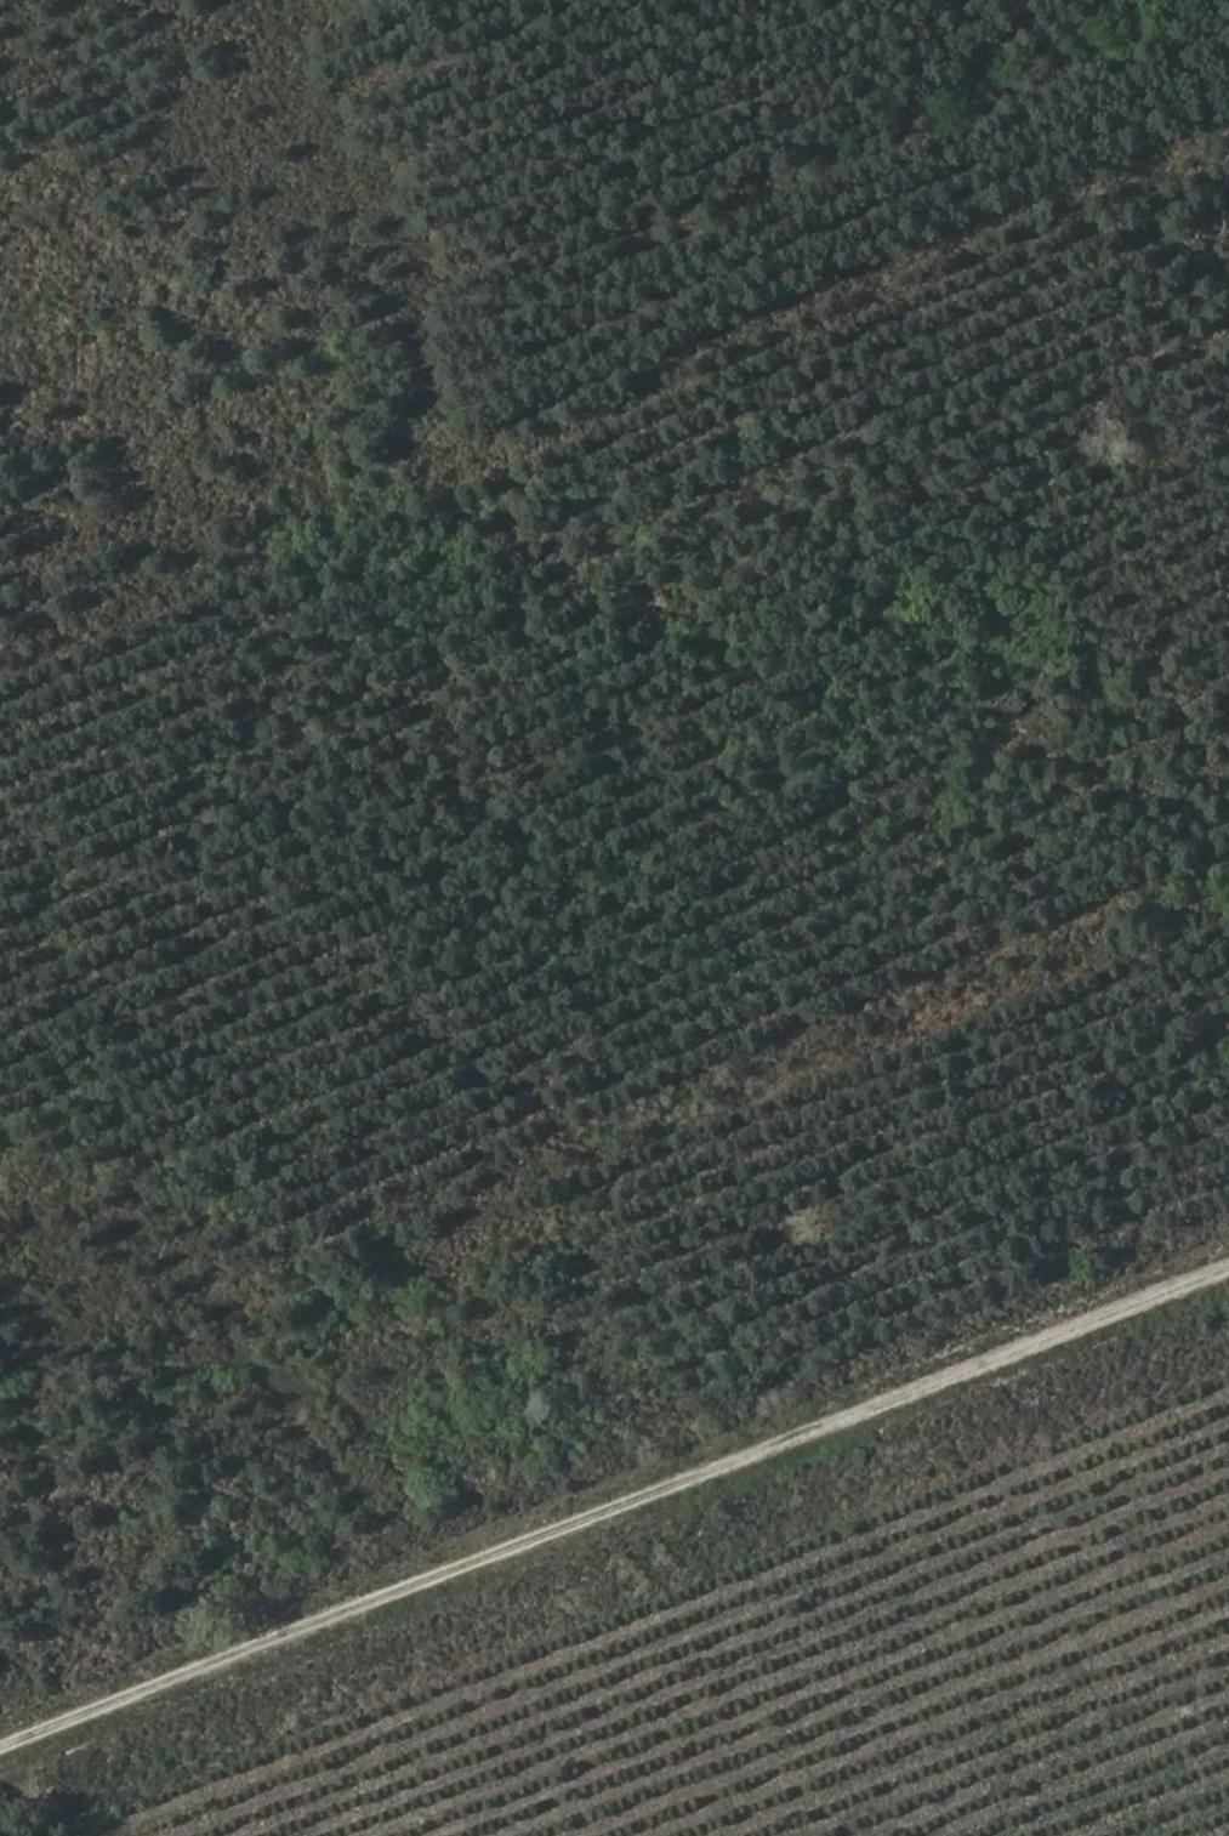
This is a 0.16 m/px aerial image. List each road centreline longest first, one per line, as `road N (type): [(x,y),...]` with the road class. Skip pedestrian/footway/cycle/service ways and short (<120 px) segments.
road 1 (track): [(0,1754),(1228,1272)]

